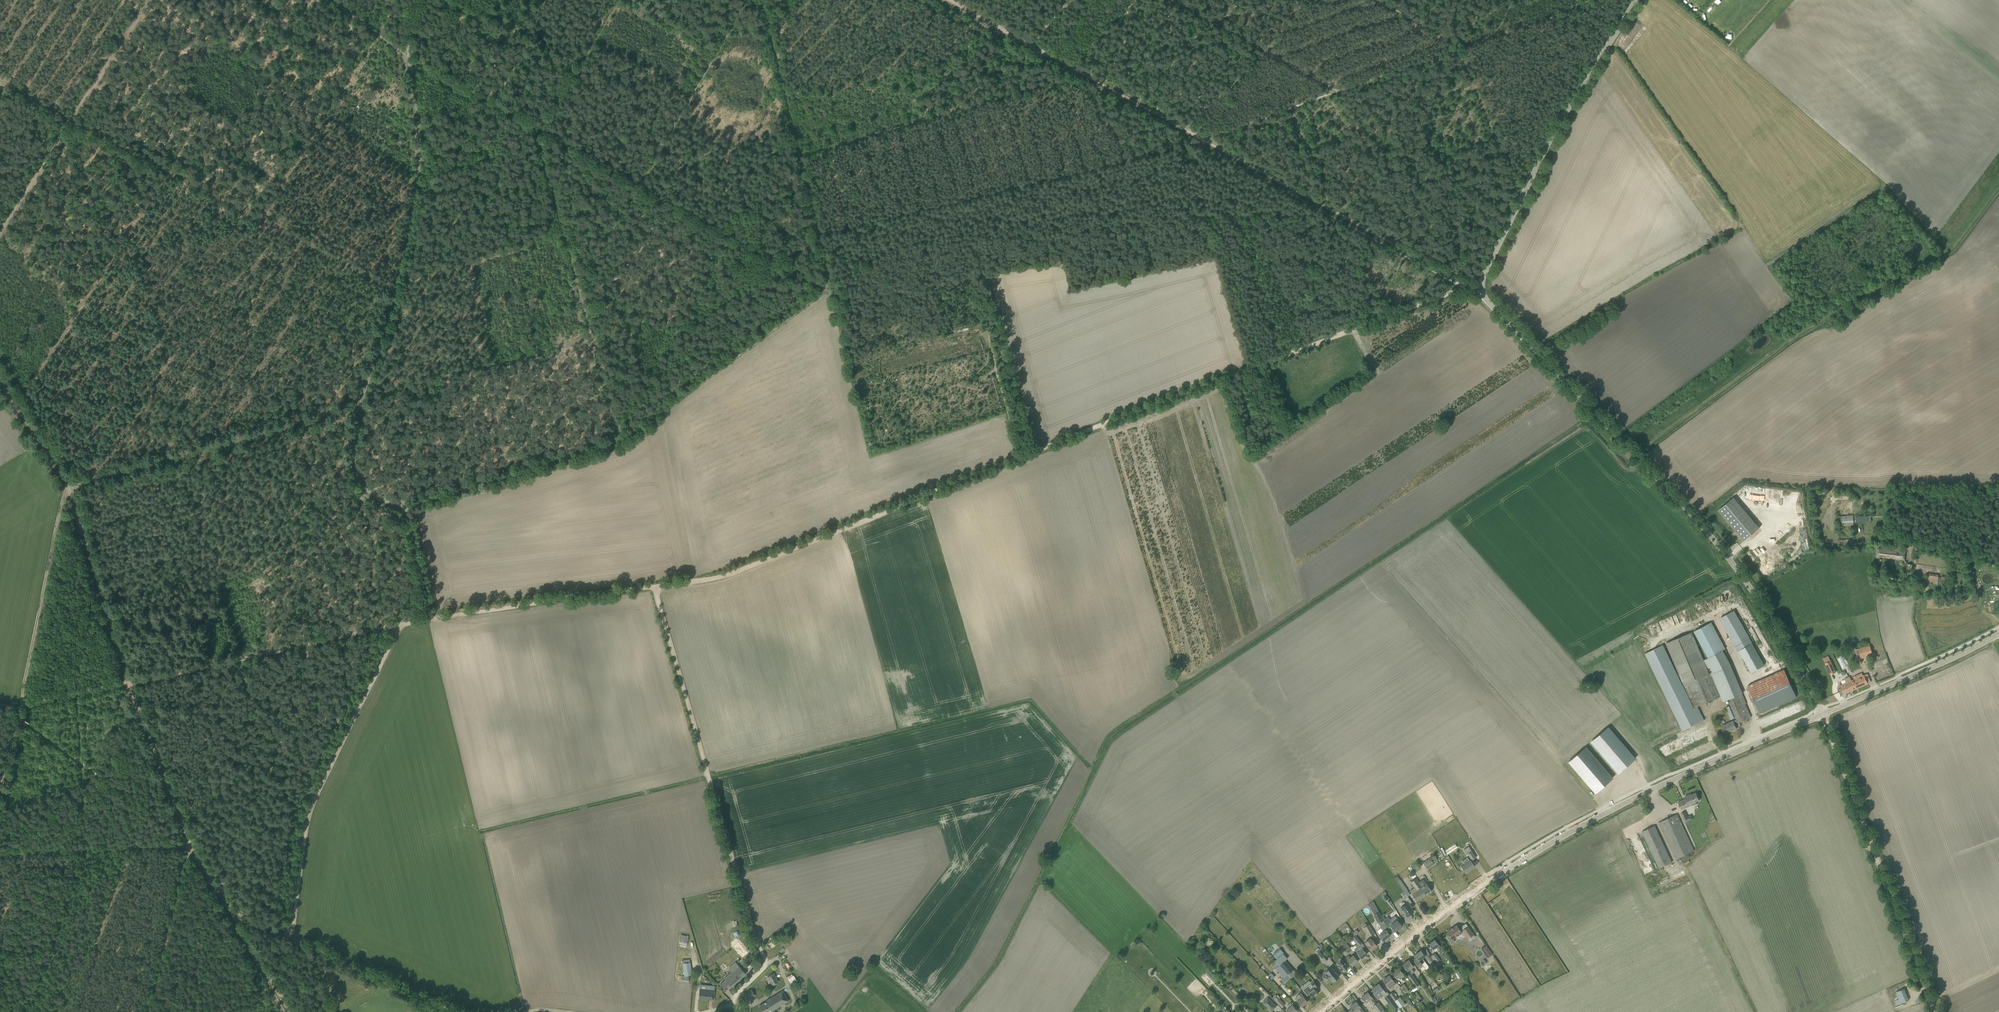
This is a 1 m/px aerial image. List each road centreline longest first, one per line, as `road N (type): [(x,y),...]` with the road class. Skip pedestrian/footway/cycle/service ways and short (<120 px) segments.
road 1 (track): [(1464,288),(711,578),(434,619)]
road 2 (tertiary): [(1822,714),(1718,545),(1481,293),(1526,185),(1634,0)]
road 3 (tertiary): [(1319,1011),(1539,850),(1630,800),(1822,714)]
road 4 (track): [(1031,47),(1466,283)]
road 5 (track): [(278,0),(16,406)]
road 6 (unclassified): [(731,1005),(763,958),(654,586)]
road 7 (track): [(394,286),(0,81)]
road 8 (track): [(1195,142),(819,234)]
road 9 (track): [(616,427),(728,245),(731,224),(772,151),(793,132)]
road 10 (track): [(1195,142),(1335,92),(1164,0)]
road 11 (track): [(405,623),(314,801),(288,938)]
road 12 (track): [(1935,1011),(1822,714)]
road 13 (track): [(819,234),(829,283),(616,441)]
road 14 (track): [(0,229),(147,0)]
road 15 (track): [(944,203),(1019,458)]
road 16 (track): [(634,183),(405,54)]
road 17 (track): [(447,0),(520,42),(538,29),(584,58),(620,0)]
road 18 (track): [(68,490),(20,706)]
road 19 (track): [(616,441),(406,508)]
road 20 (track): [(279,429),(68,490)]
road 21 (track): [(824,287),(634,183)]
road 22 (track): [(131,684),(342,637)]
road 23 (track): [(738,0),(634,183)]
road 24 (track): [(68,490),(131,684)]
road 25 (tertiary): [(1822,714),(1998,634)]
road 26 (track): [(0,854),(191,843)]
road 27 (track): [(458,1011),(285,937)]
road 28 (track): [(304,829),(244,660)]
road 29 (track): [(634,183),(576,283),(593,338)]
road 30 (track): [(149,1011),(192,844)]
road 31 (track): [(131,684),(191,843)]
road 32 (track): [(450,373),(593,338)]
road 33 (track): [(793,132),(768,29),(781,0)]

